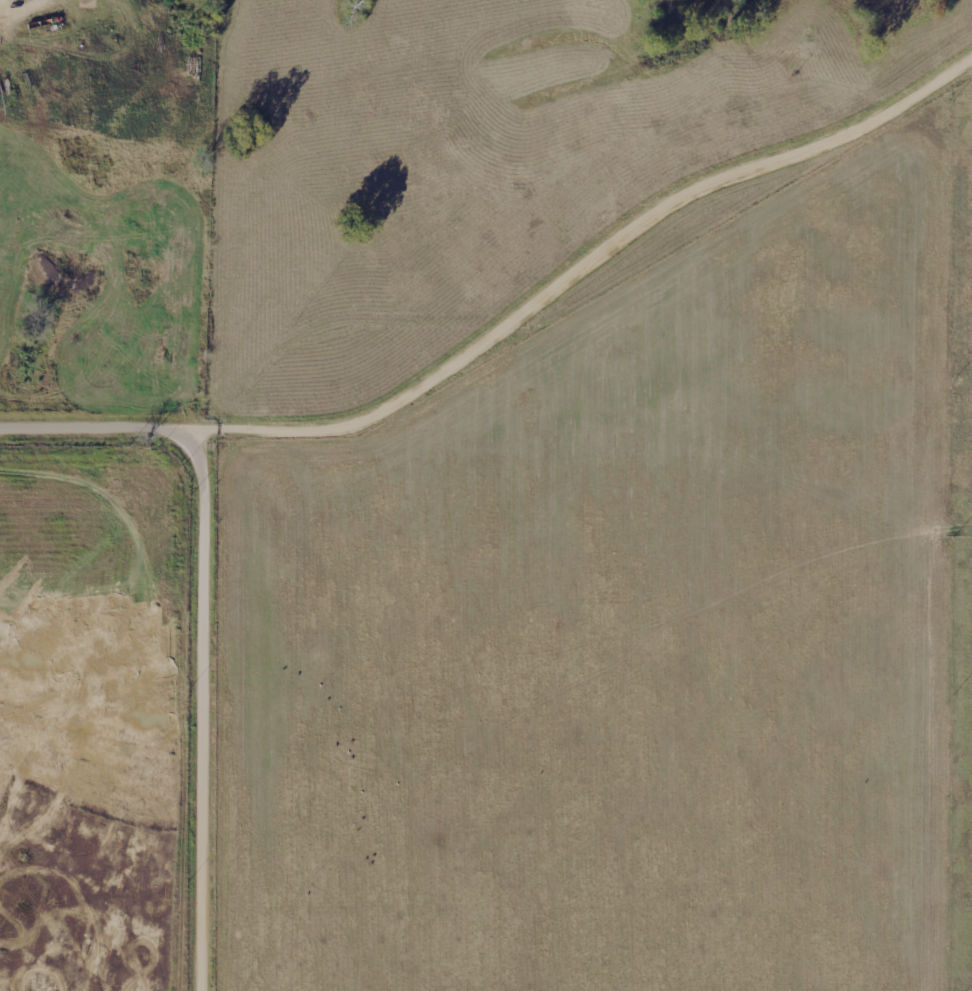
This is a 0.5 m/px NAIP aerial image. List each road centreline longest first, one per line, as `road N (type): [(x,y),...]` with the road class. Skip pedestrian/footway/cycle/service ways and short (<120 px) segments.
road 1 (residential): [(0,432),(154,432),(193,445),(209,469),(209,990)]

